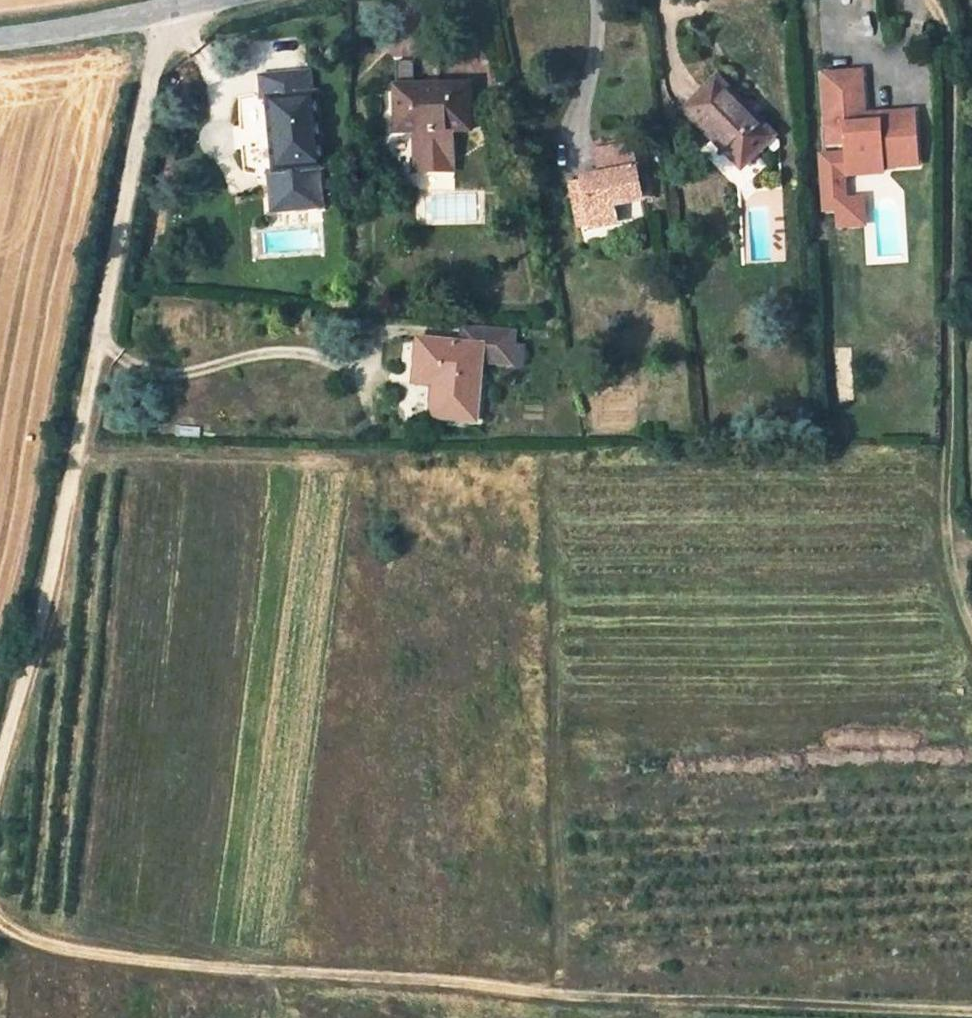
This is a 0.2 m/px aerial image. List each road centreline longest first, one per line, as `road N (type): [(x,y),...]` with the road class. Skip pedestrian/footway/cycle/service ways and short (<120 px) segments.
road 1 (track): [(0,933),(188,964),(913,1017)]
road 2 (track): [(923,0),(948,62),(945,556),(971,609)]
road 3 (track): [(0,752),(91,341)]
road 4 (track): [(91,341),(163,19)]
road 5 (unclassified): [(241,0),(163,19),(0,37)]

